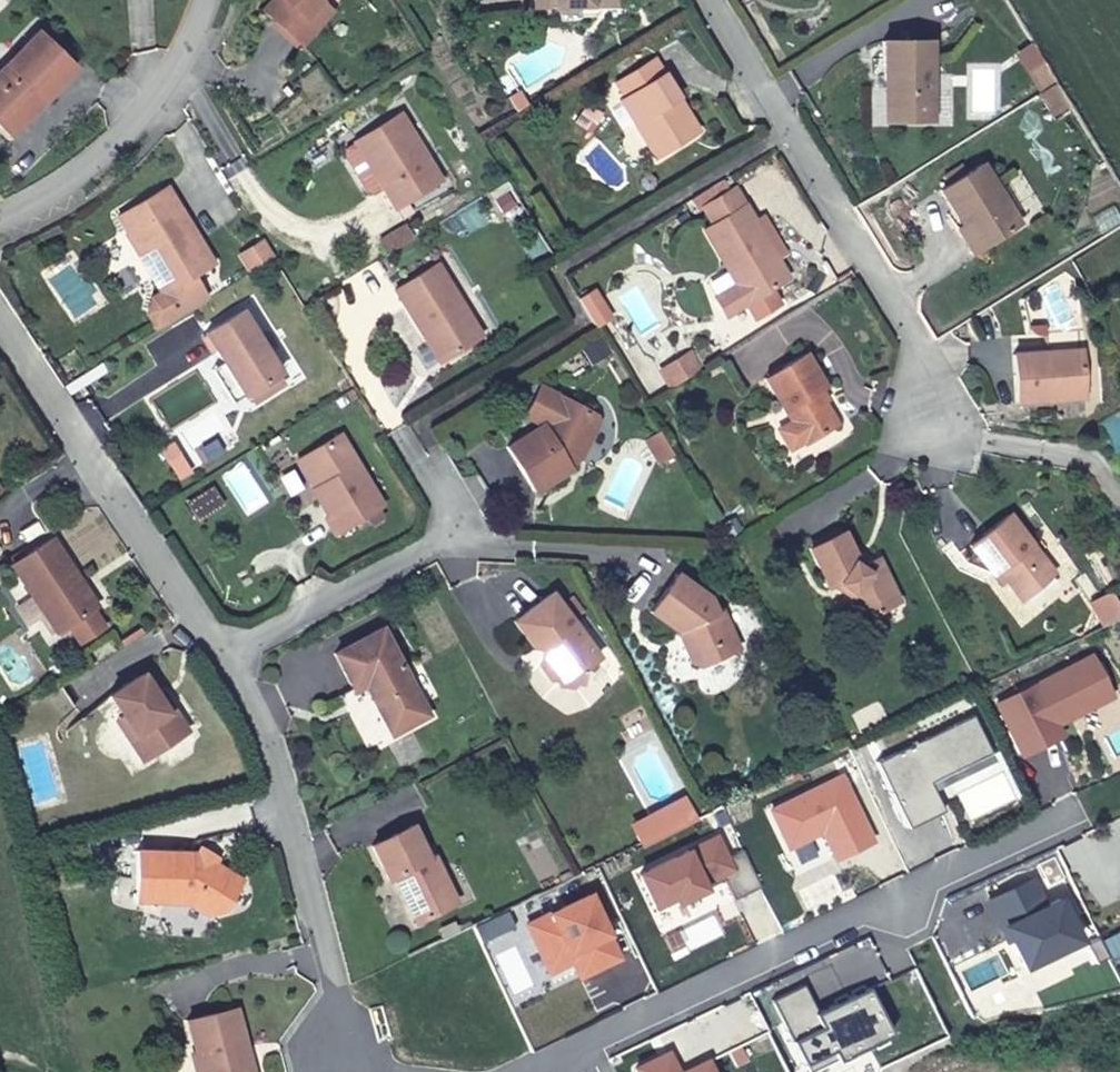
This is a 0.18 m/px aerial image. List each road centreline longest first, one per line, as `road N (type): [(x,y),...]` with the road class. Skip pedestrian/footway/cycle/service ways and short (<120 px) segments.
road 1 (residential): [(532,1071),(1070,820)]
road 2 (residential): [(709,0),(906,324),(928,387),(931,437)]
road 3 (residential): [(330,1065),(331,984),(268,752),(220,661)]
road 4 (residential): [(220,661),(0,323)]
road 5 (residential): [(220,661),(427,549),(439,537),(444,507),(424,466)]
road 6 (residential): [(204,0),(174,74),(152,104),(73,178),(0,219)]

